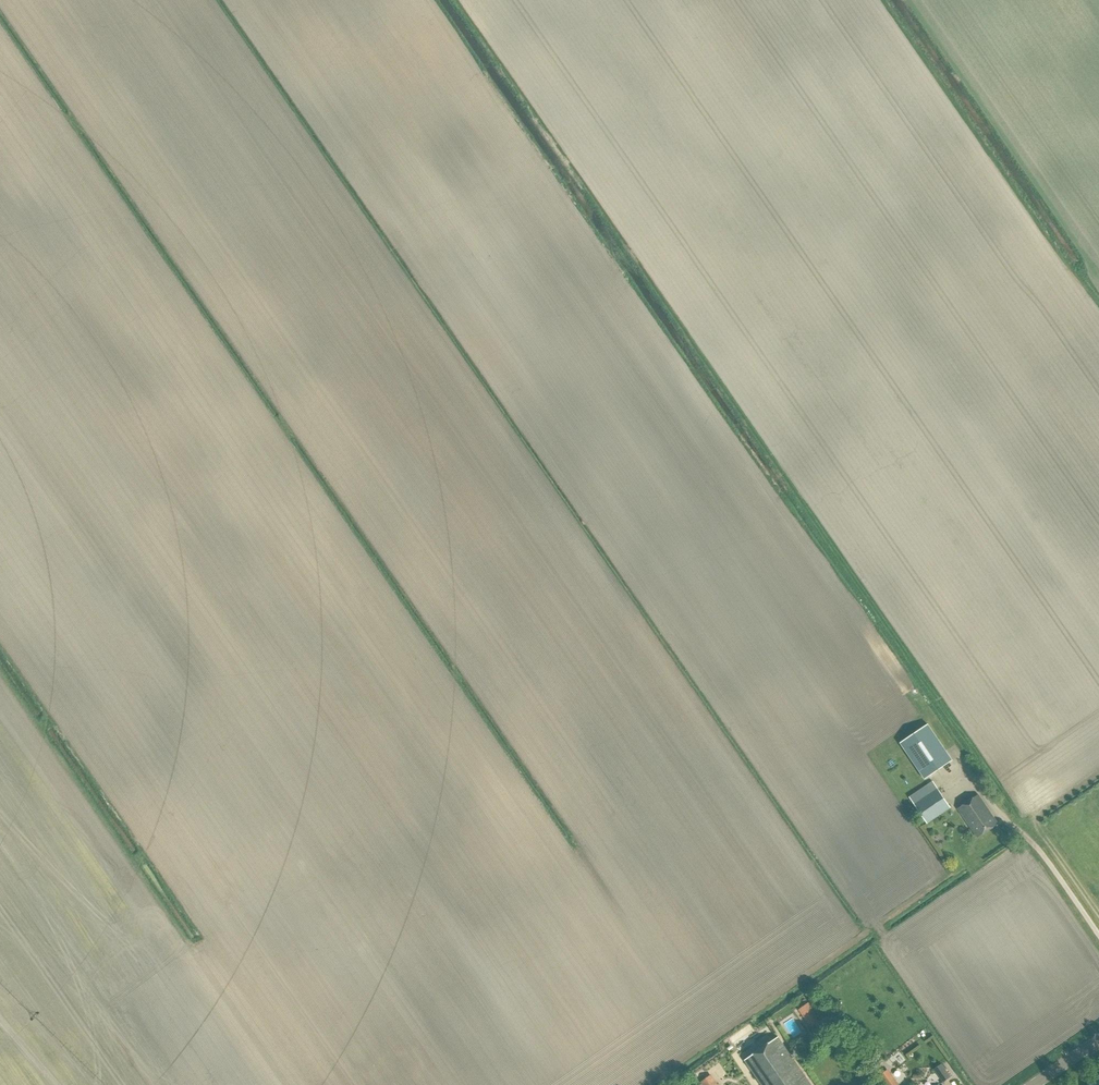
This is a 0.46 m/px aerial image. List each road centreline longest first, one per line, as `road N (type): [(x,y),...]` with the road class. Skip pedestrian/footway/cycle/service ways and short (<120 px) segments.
road 1 (track): [(1009,824),(1039,848),(1098,936)]

